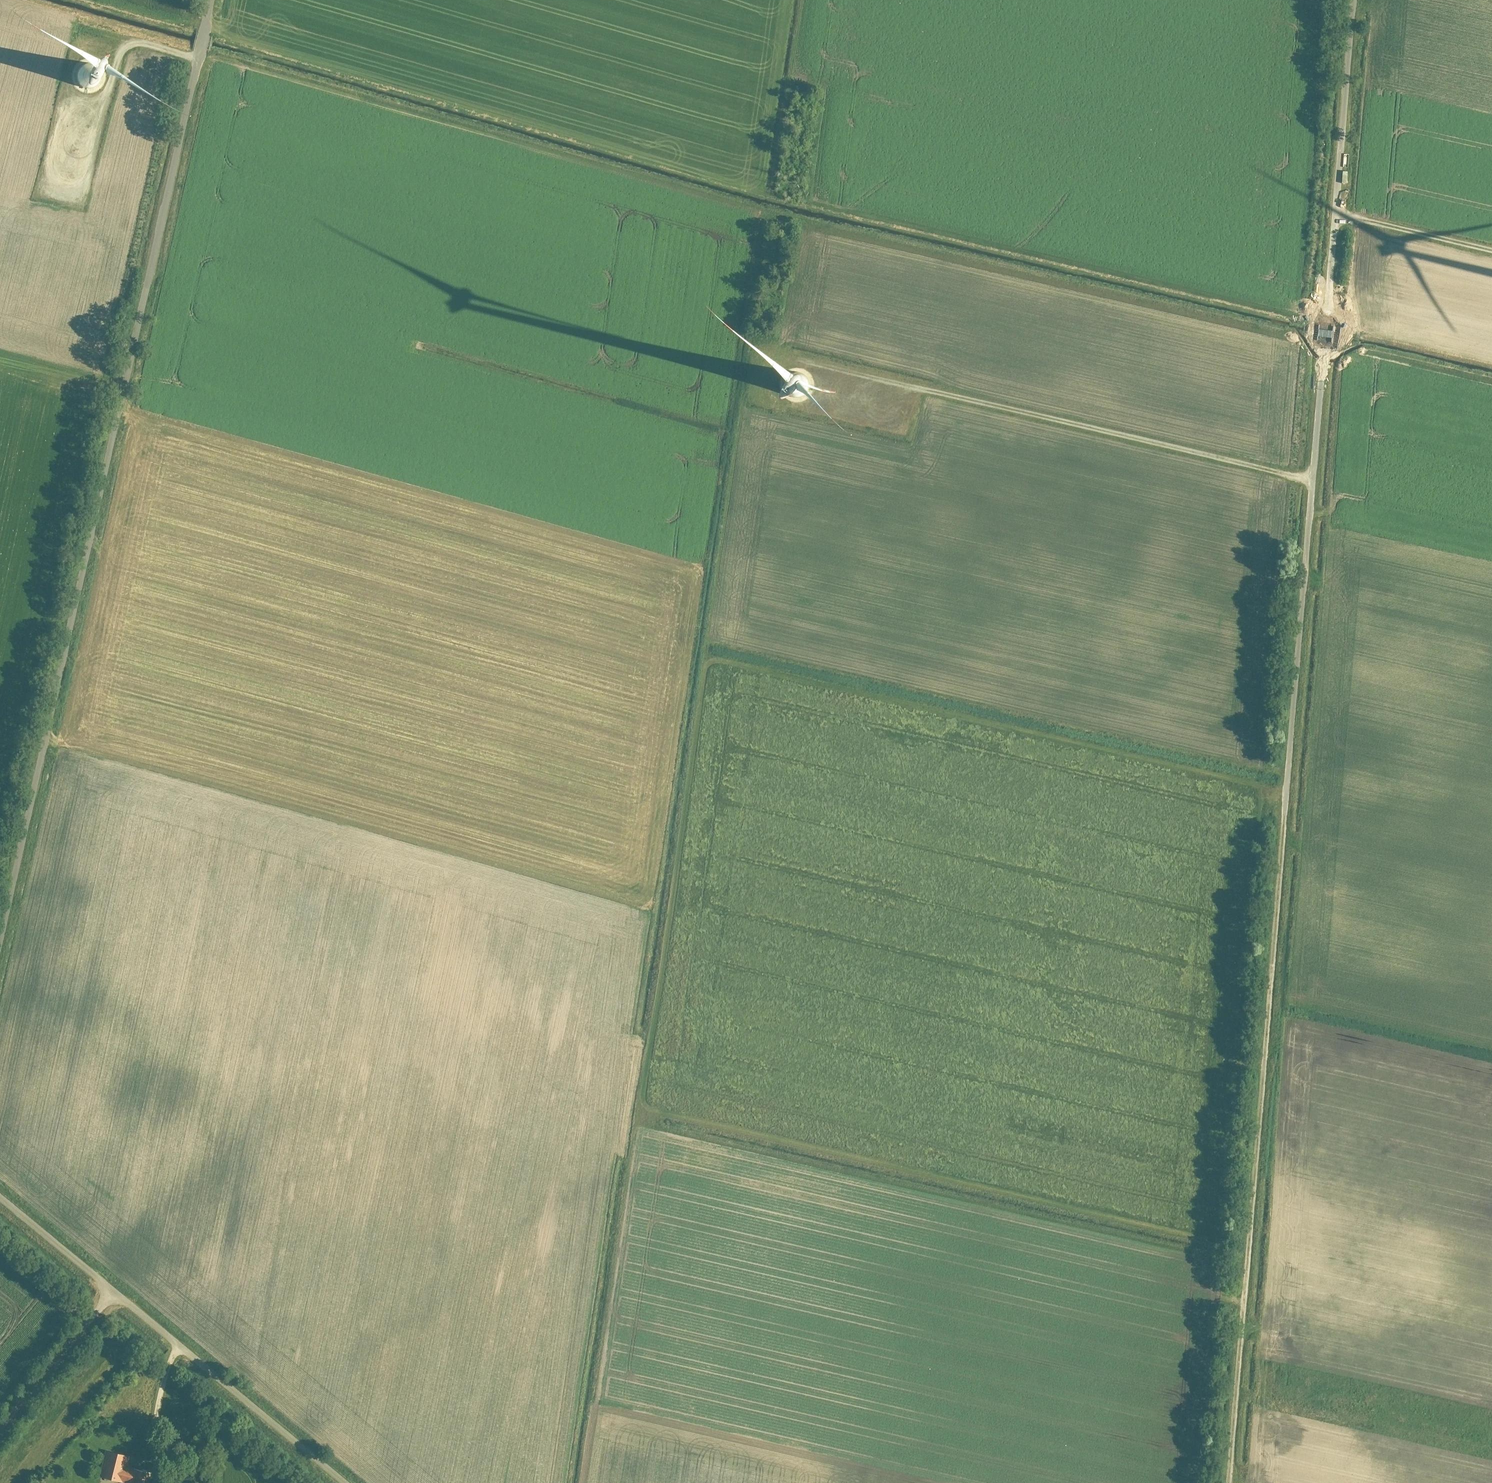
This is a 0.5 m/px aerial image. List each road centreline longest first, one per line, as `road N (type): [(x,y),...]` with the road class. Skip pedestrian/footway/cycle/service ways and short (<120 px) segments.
road 1 (unclassified): [(1227,1482),(1351,0)]
road 2 (unclassified): [(207,0),(0,924)]
road 3 (unclassified): [(347,1482),(116,1288)]
road 4 (residential): [(116,1288),(0,1428)]
road 5 (unclassified): [(116,1288),(0,1190)]

